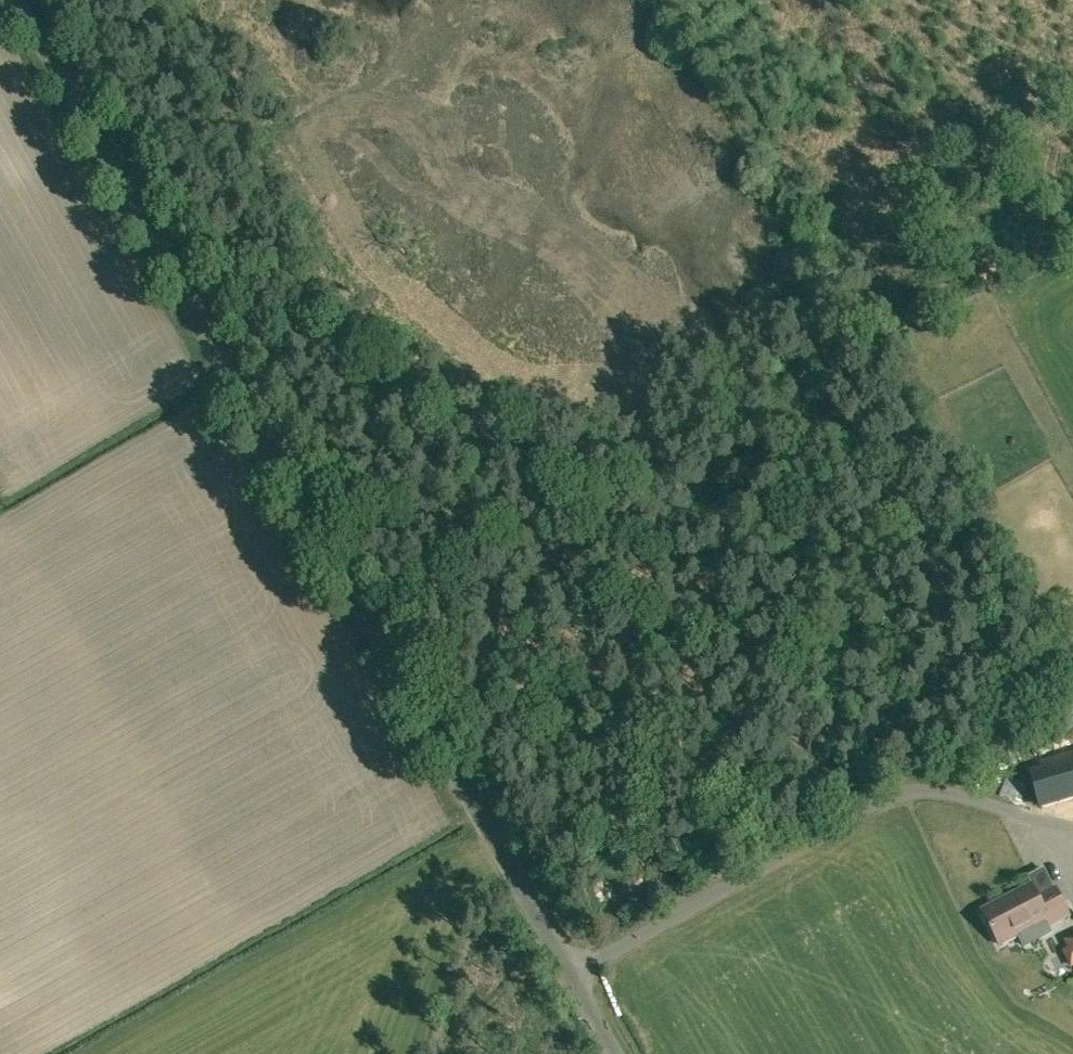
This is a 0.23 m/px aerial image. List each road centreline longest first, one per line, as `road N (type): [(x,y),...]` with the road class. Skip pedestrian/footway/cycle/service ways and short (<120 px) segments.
road 1 (unclassified): [(573,977),(18,0)]
road 2 (unclassified): [(573,977),(893,797),(927,790),(1051,825)]

